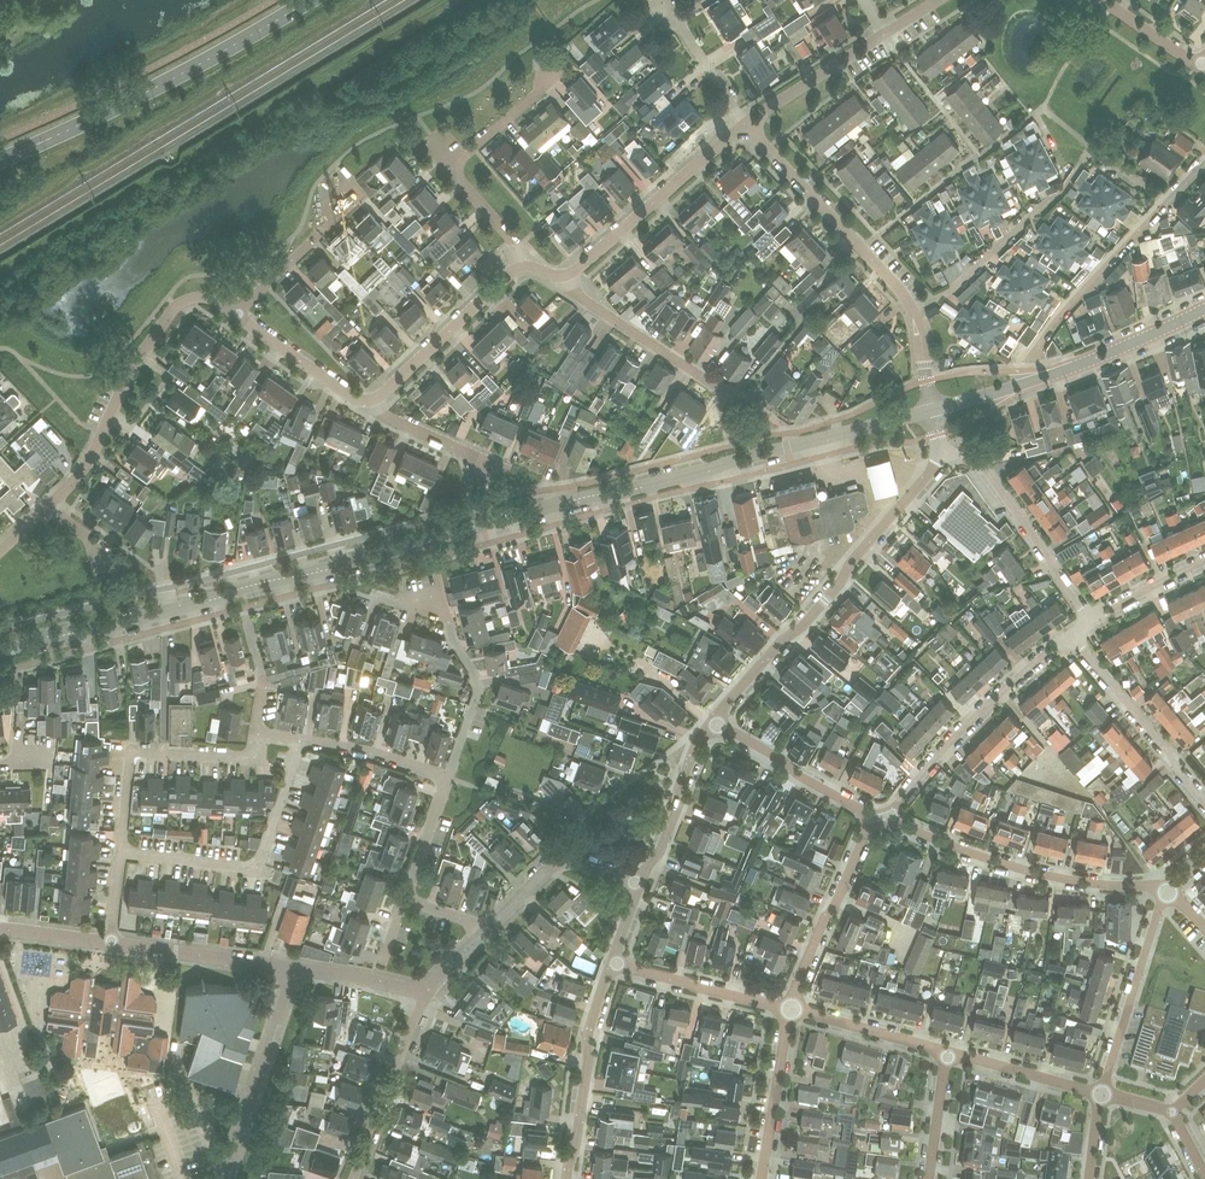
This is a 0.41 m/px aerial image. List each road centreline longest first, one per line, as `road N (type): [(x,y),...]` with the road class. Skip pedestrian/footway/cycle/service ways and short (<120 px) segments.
road 1 (tertiary): [(0,652),(935,407)]
road 2 (residential): [(713,719),(922,493),(942,451)]
road 3 (primary): [(0,161),(112,110),(309,0)]
road 4 (residential): [(1168,203),(1091,148),(1060,191),(956,285),(913,311)]
road 5 (residential): [(49,506),(91,455),(177,304),(208,297),(238,314)]
road 6 (residential): [(1168,888),(1059,879),(888,821)]
road 7 (residential): [(121,850),(255,868),(301,740)]
road 8 (residential): [(913,311),(745,123)]
road 9 (residential): [(888,821),(955,741),(1064,647)]
road 10 (residential): [(121,850),(131,752),(242,758),(253,755),(257,731)]
road 11 (residential): [(1093,625),(987,467),(942,451)]
road 12 (residential): [(564,276),(745,123)]
road 13 (residential): [(226,1178),(297,968)]
road 14 (residential): [(448,776),(483,678),(452,633),(439,574)]
road 15 (residential): [(742,400),(573,292),(564,276)]
road 16 (residential): [(1099,1095),(1168,888)]
road 17 (residential): [(567,1178),(587,1049),(610,965)]
road 18 (residential): [(791,1010),(875,818)]
road 19 (residential): [(1064,647),(1156,737),(1204,802)]
road 20 (residential): [(1031,359),(1062,309),(1168,203)]
road 21 (residential): [(368,400),(383,395),(522,267)]
road 22 (residential): [(427,994),(355,1178)]
road 23 (tertiary): [(1027,381),(1204,308)]
road 24 (residential): [(875,818),(713,719)]
road 25 (residential): [(111,943),(297,968)]
road 26 (residential): [(791,1010),(610,965)]
road 27 (residential): [(639,883),(566,858),(488,930)]
road 28 (residential): [(639,883),(661,850),(683,775),(713,719)]
road 29 (residential): [(238,314),(364,193)]
road 30 (residential): [(761,1178),(791,1010)]
road 31 (residential): [(745,123),(882,33)]
road 32 (residential): [(946,1051),(791,1010)]
road 33 (residential): [(1099,1095),(946,1051)]
road 34 (residential): [(368,400),(350,397),(238,314)]
road 35 (residential): [(448,776),(365,749),(301,740)]
road 36 (residential): [(745,123),(663,0)]
road 37 (residential): [(454,168),(552,70)]
road 38 (residential): [(297,968),(427,994)]
road 39 (residential): [(406,901),(448,776)]
road 40 (residential): [(930,1178),(946,1051)]
road 41 (residential): [(1093,625),(1204,567)]
road 42 (residential): [(522,267),(516,243),(454,168)]

